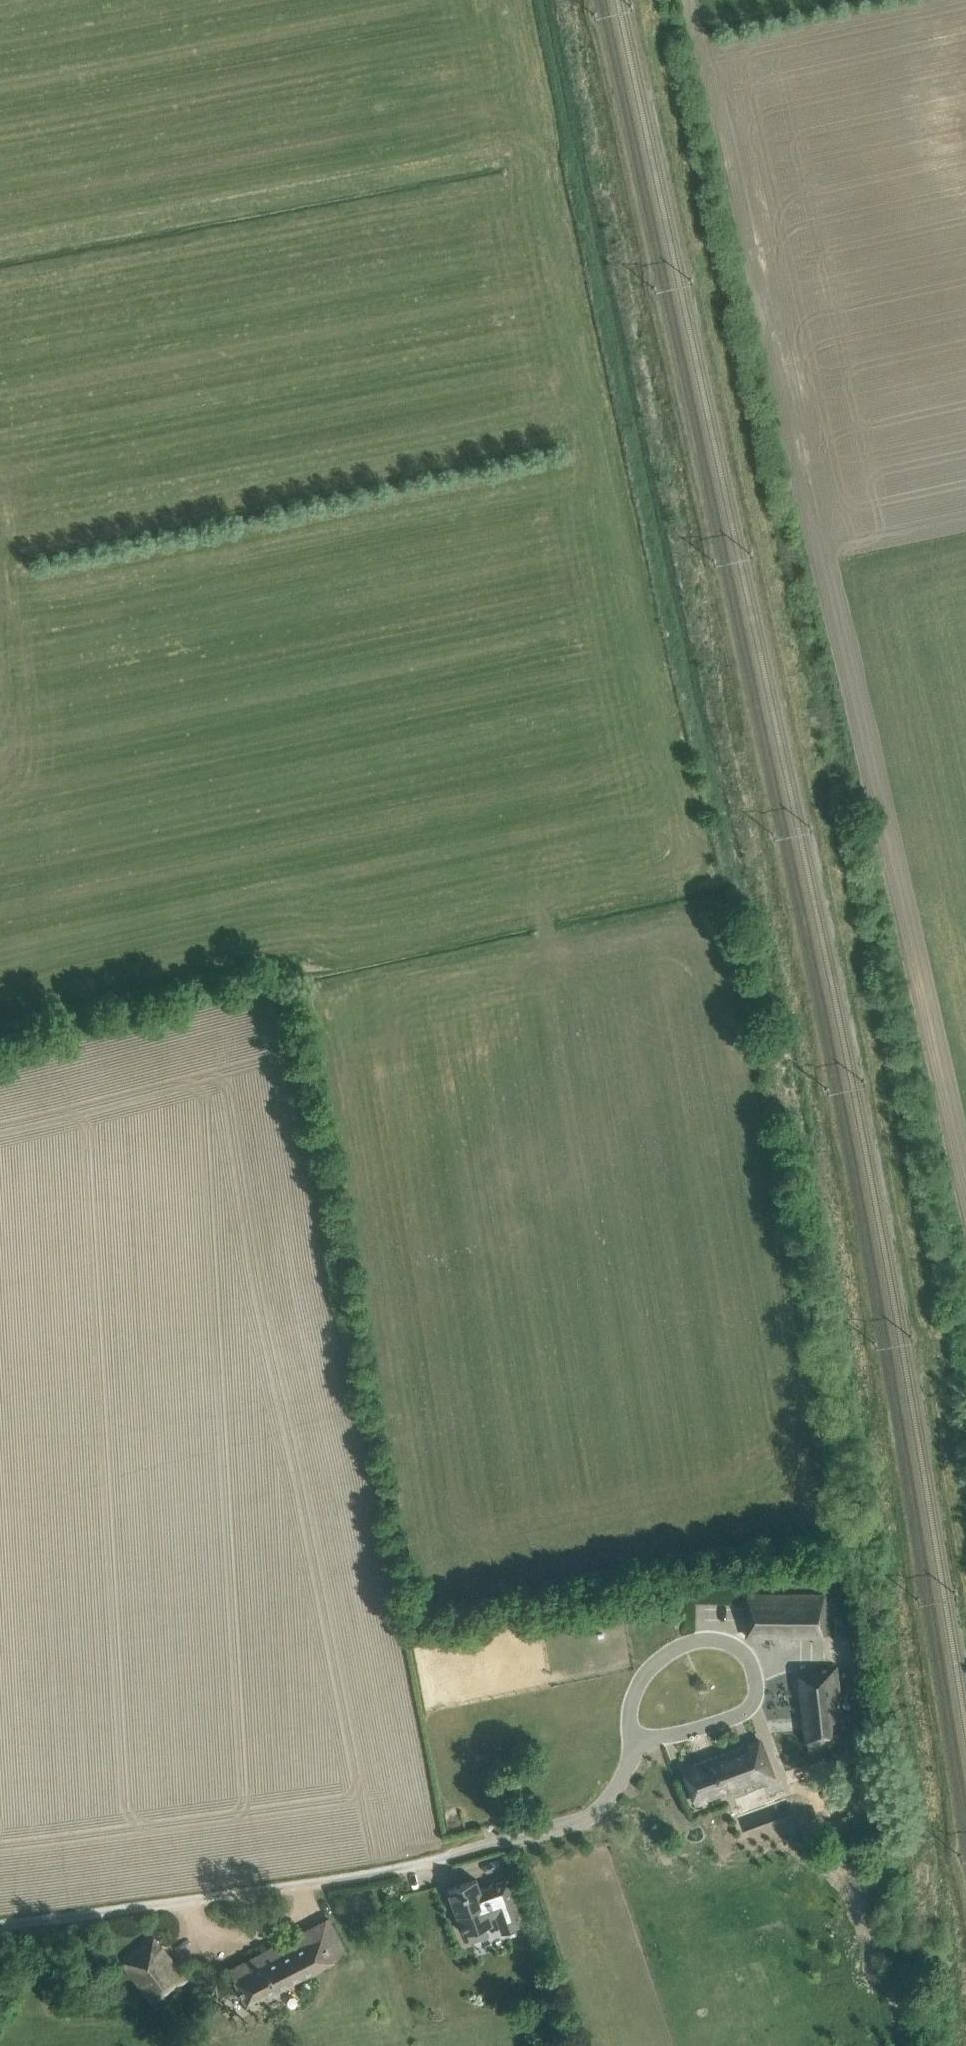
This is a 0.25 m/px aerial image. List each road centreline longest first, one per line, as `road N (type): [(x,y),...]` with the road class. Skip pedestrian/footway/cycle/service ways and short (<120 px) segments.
road 1 (track): [(0,1923),(322,1883),(552,1831),(600,1808),(639,1742),(686,1733),(749,1707),(757,1693),(753,1663),(736,1646),(709,1639),(683,1645),(640,1680),(632,1725)]

